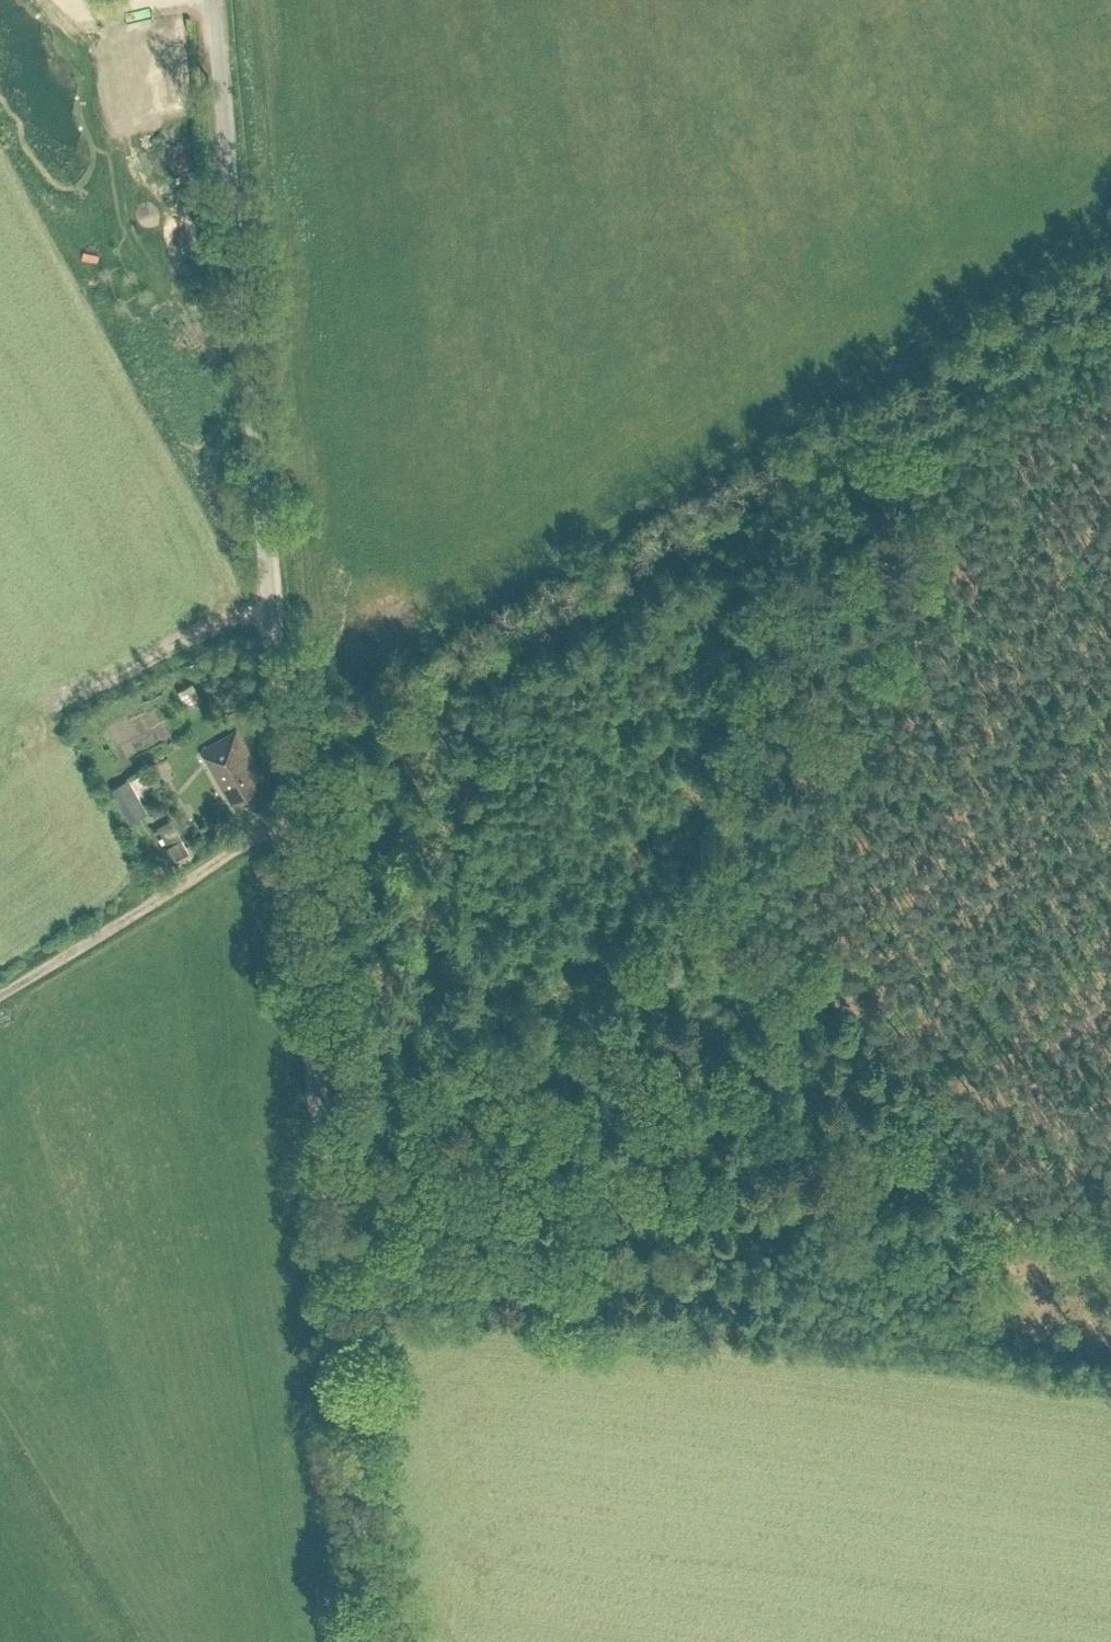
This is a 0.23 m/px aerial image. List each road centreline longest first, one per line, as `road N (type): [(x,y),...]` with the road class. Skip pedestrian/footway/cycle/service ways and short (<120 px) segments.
road 1 (tertiary): [(370,1641),(212,0)]
road 2 (track): [(0,993),(258,833),(292,827)]

